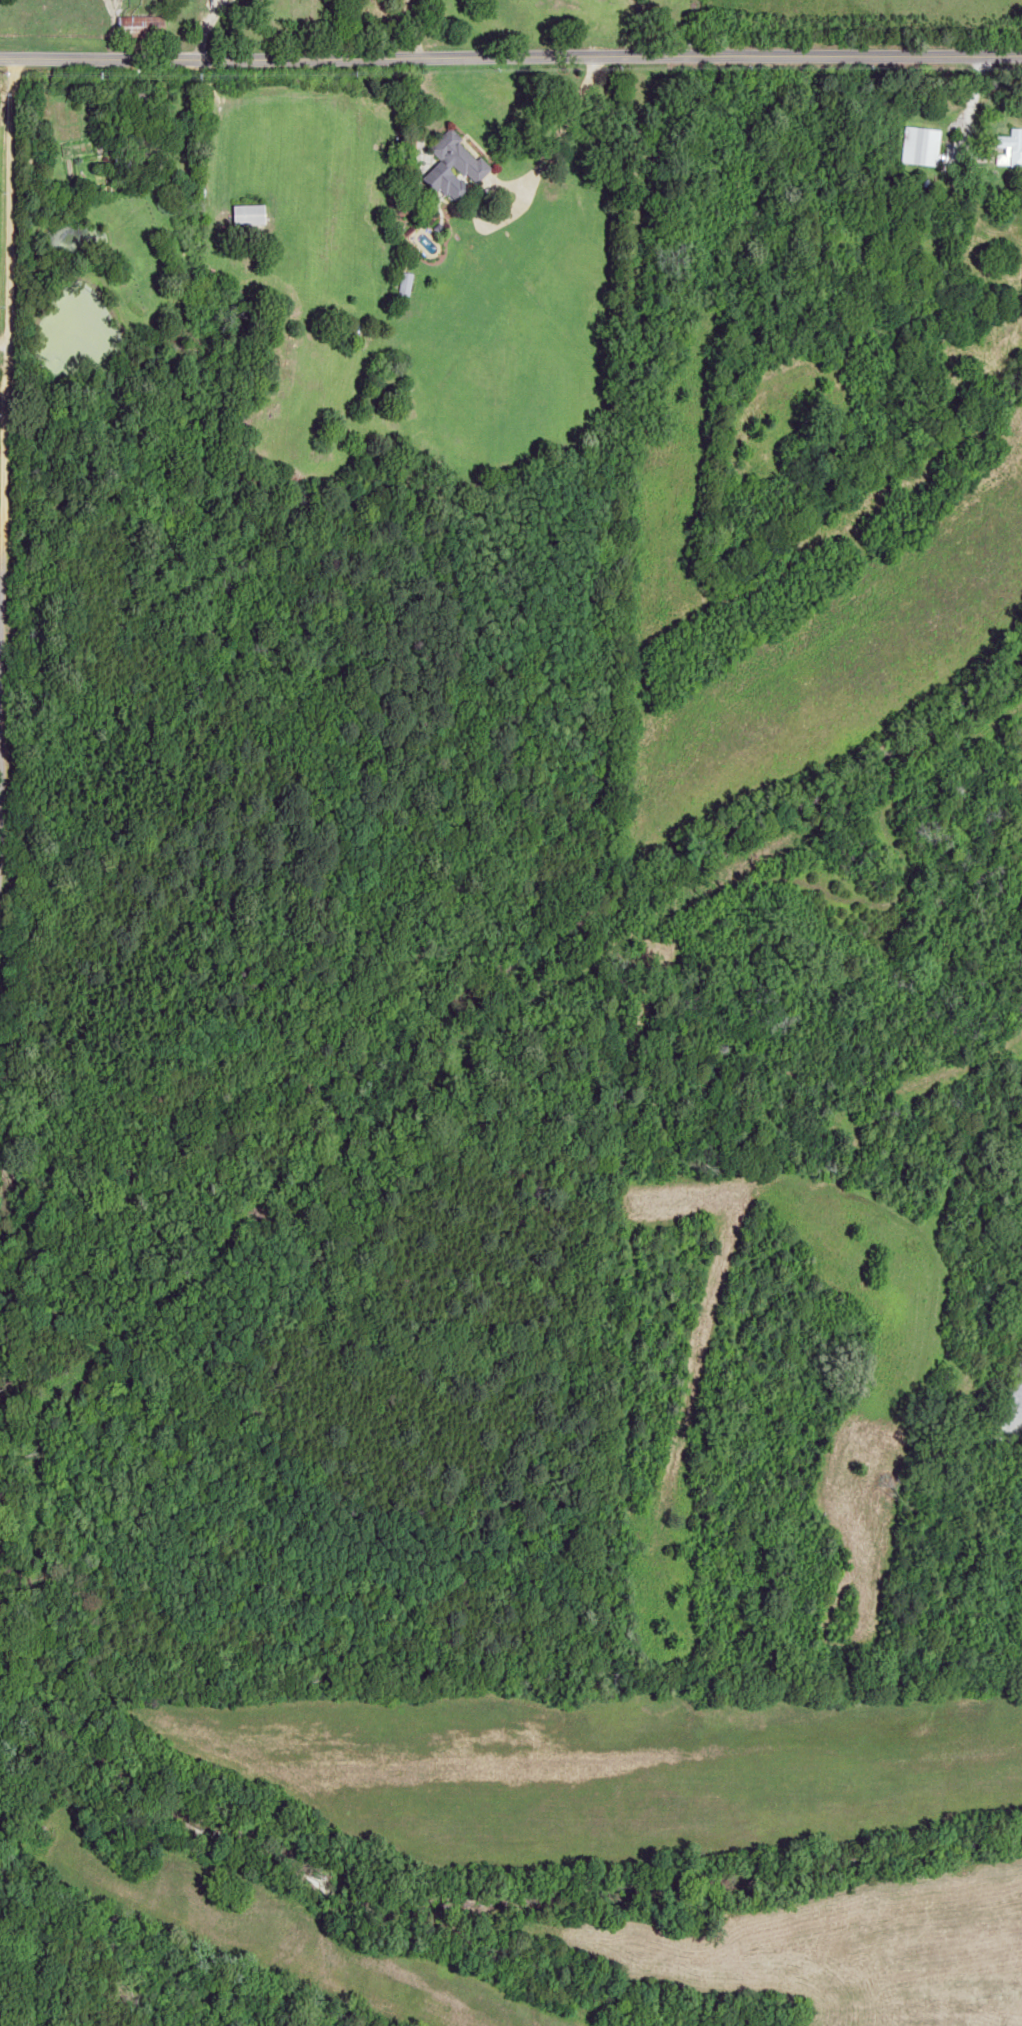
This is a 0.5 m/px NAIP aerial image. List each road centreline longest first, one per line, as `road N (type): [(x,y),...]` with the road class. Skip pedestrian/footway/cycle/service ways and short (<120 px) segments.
road 1 (residential): [(1021,55),(0,55)]

